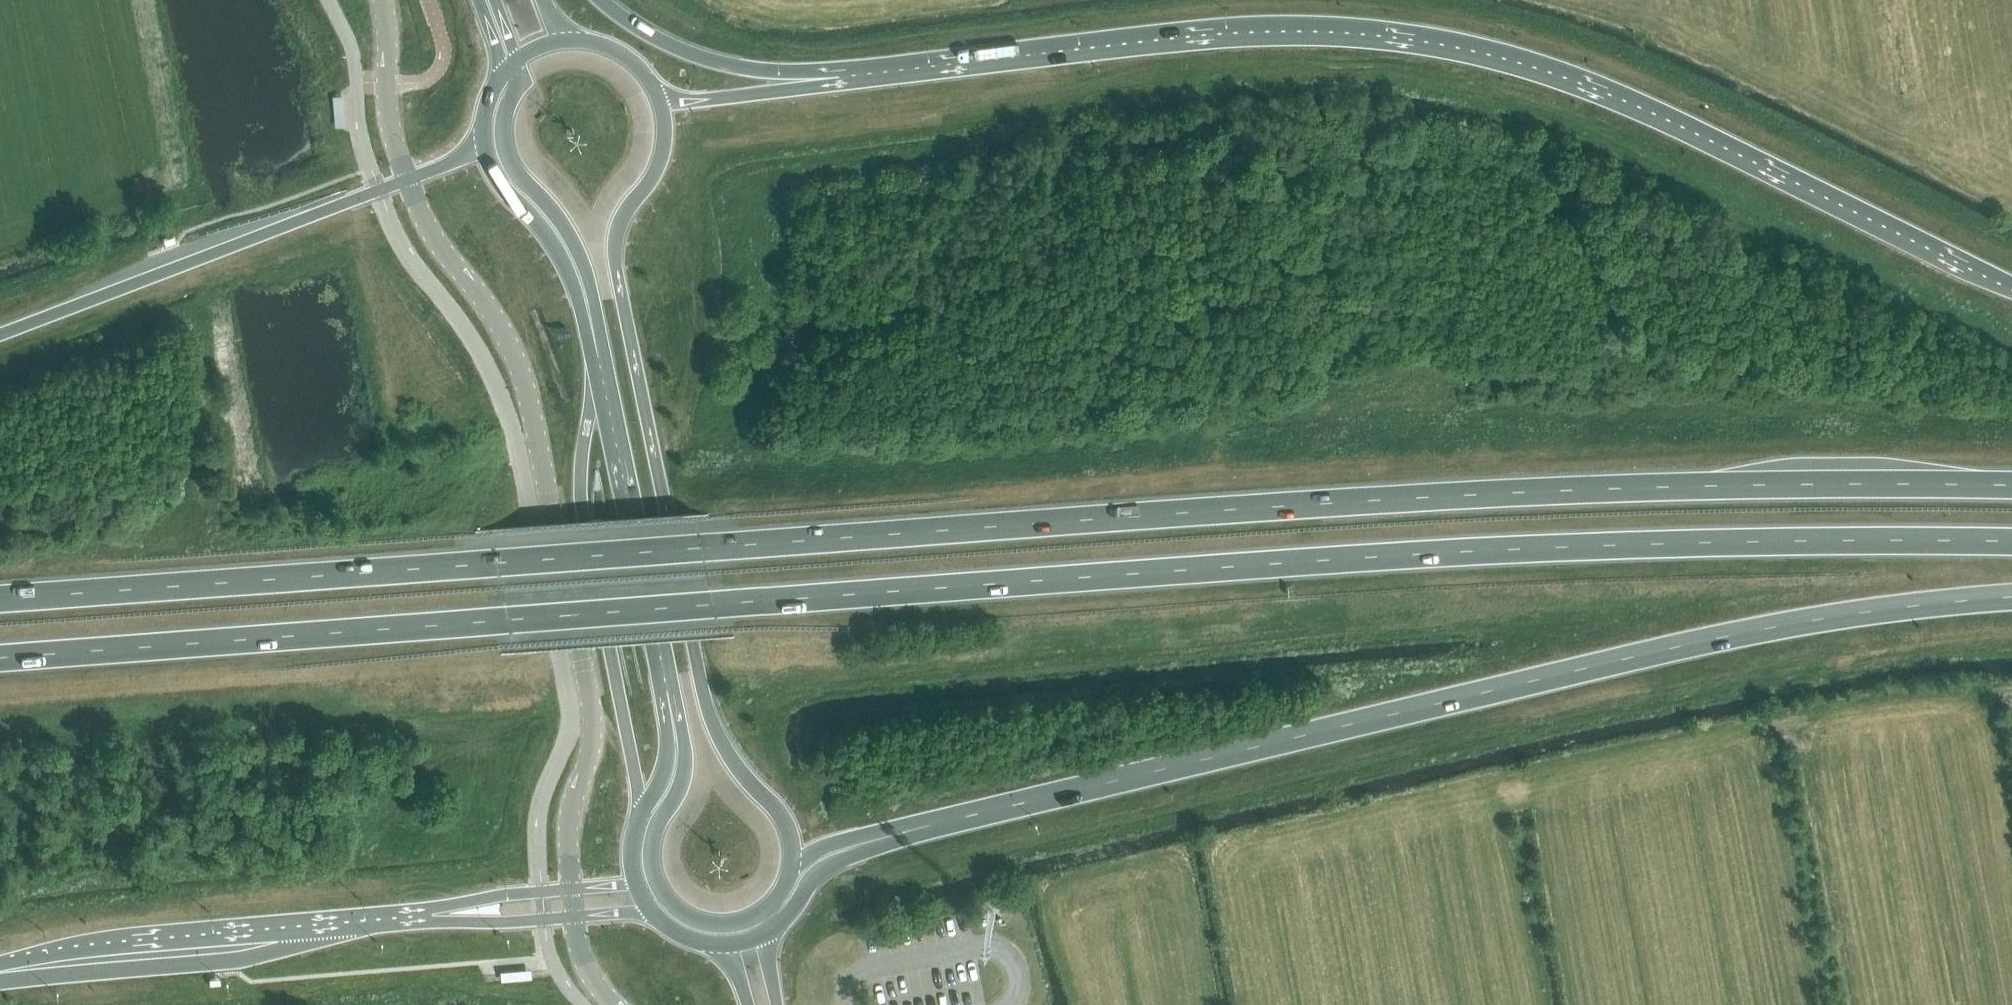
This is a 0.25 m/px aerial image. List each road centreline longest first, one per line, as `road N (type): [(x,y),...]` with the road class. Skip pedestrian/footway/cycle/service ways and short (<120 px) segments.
road 1 (trunk): [(0,656),(1463,550),(2011,541)]
road 2 (trunk): [(2011,486),(1713,485),(1413,498),(0,599)]
road 3 (trunk): [(2011,284),(1704,130),(1608,89),(1420,33),(1329,23),(1221,26),(840,68)]
road 4 (trunk): [(929,826),(1660,653),(1817,622),(2011,599)]
road 5 (trunk): [(791,871),(781,812),(730,759),(705,701),(616,268),(620,223),(663,151),(655,91)]
road 6 (unclassified): [(406,179),(421,216),(516,356),(528,401),(594,711),(567,822),(570,888)]
road 7 (trunk): [(406,179),(0,334)]
road 8 (trunk): [(0,965),(101,949),(432,922)]
road 9 (trunk): [(598,357),(667,690)]
road 10 (trunk): [(516,60),(506,150),(582,258),(602,342),(598,357)]
road 11 (trunk): [(483,122),(490,166),(558,251),(598,357)]
road 12 (trunk): [(840,68),(774,71),(713,61),(647,34),(600,0)]
road 13 (trunk): [(667,690),(683,735),(685,774),(652,844),(660,888)]
road 14 (trunk): [(667,690),(666,767),(635,829),(636,883)]
road 15 (trunk): [(840,68),(770,92),(682,101),(655,91)]
road 16 (unclassified): [(381,0),(387,111),(406,179)]
road 17 (trunk): [(791,871),(825,846),(929,826)]
road 18 (trunk): [(432,922),(501,895),(570,888)]
road 19 (trunk): [(432,922),(572,917)]
road 20 (trunk): [(808,881),(929,826)]

